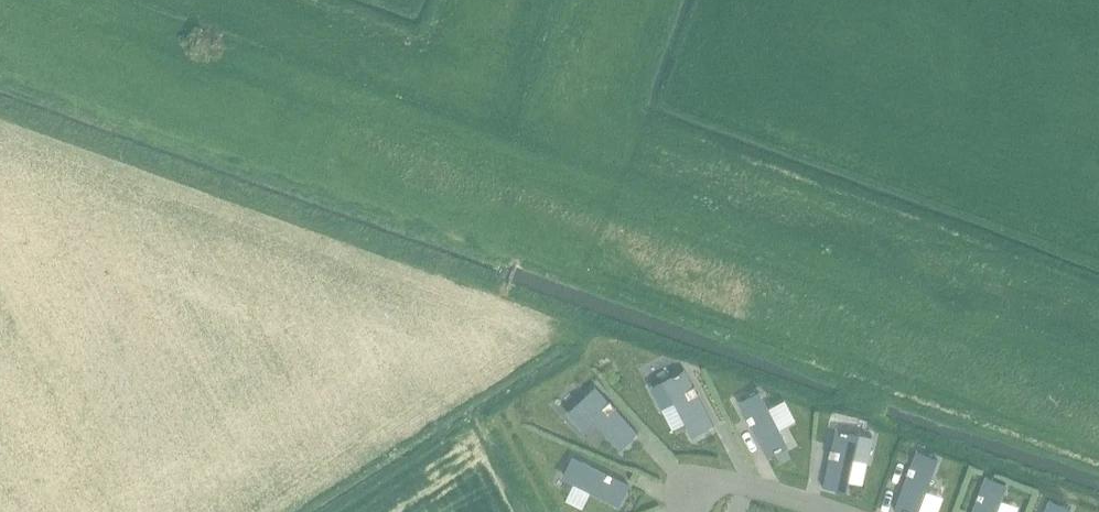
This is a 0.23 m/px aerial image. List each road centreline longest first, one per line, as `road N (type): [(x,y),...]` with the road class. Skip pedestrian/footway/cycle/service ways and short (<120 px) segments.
road 1 (residential): [(831,511),(726,479),(692,486),(689,511)]

